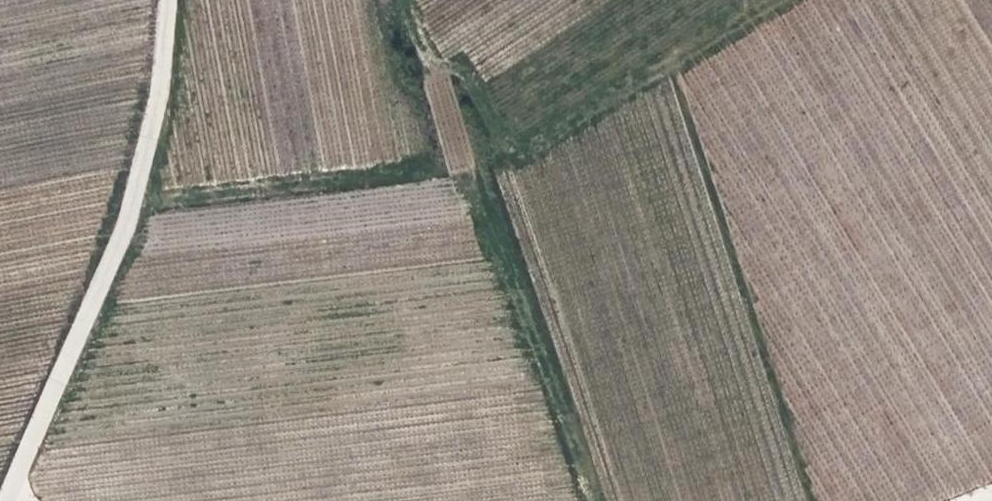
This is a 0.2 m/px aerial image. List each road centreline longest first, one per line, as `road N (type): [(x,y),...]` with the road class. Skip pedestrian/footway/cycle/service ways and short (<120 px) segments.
road 1 (unclassified): [(6,500),(116,232),(156,89),(165,0)]

